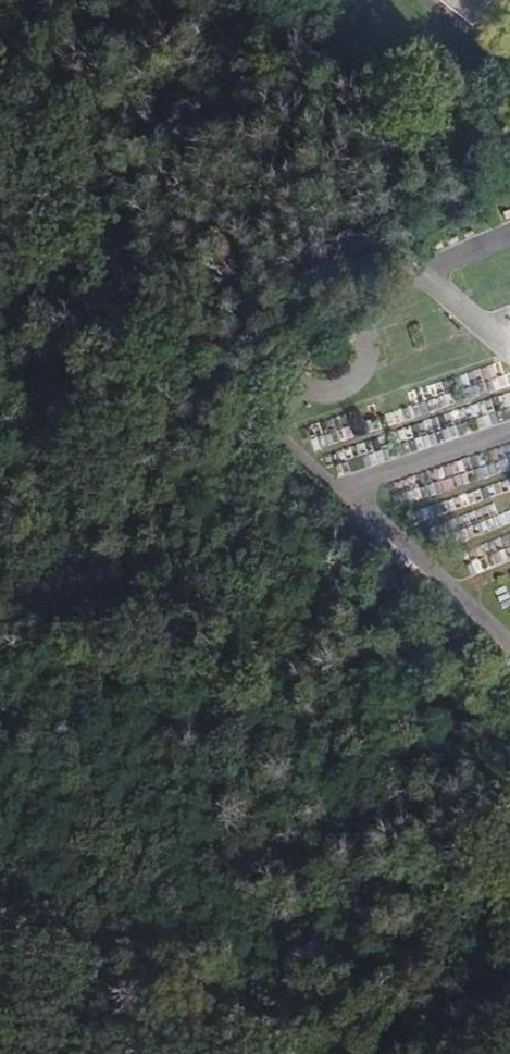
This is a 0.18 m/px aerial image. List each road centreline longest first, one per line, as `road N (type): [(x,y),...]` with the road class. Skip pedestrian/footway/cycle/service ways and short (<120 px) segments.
road 1 (track): [(0,746),(317,1053)]

